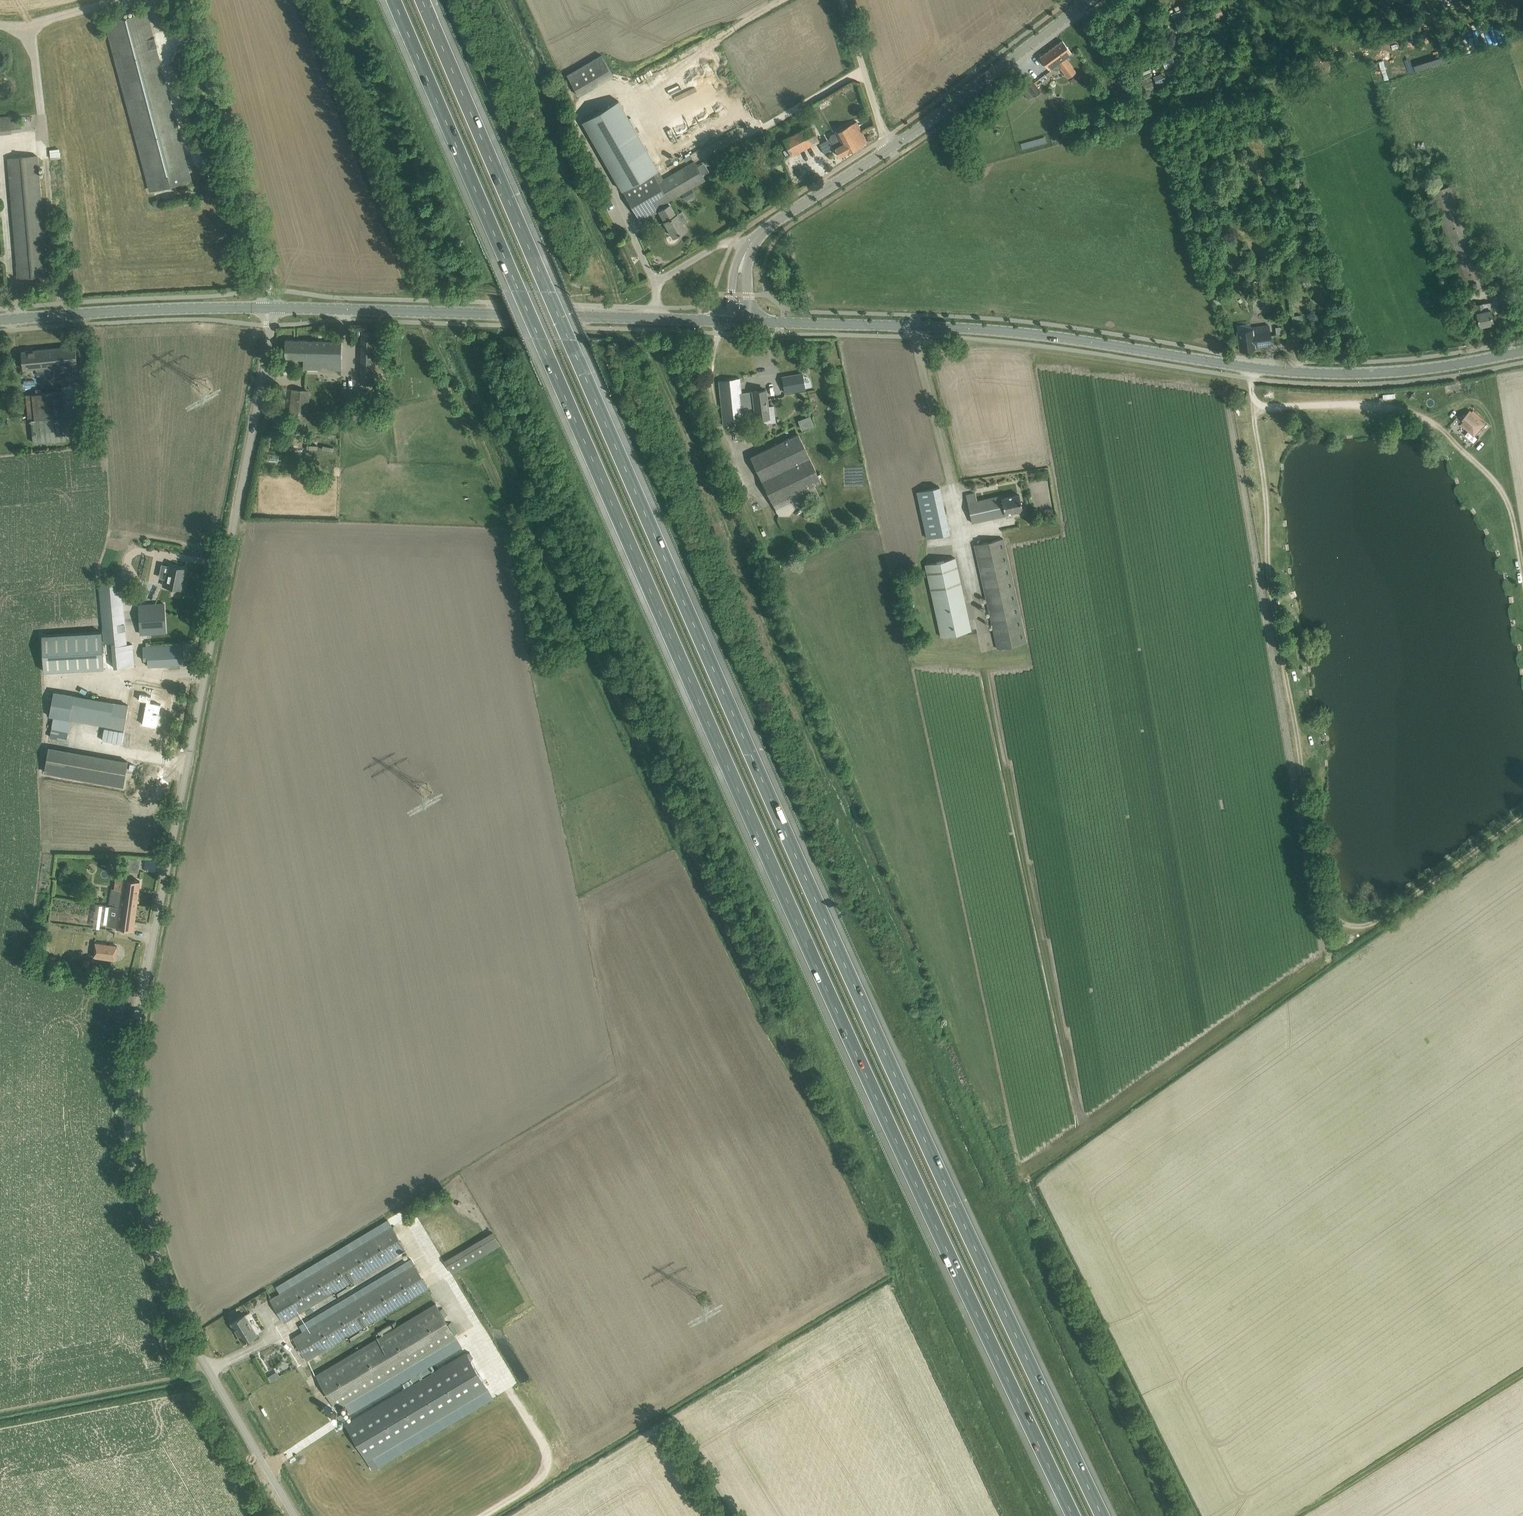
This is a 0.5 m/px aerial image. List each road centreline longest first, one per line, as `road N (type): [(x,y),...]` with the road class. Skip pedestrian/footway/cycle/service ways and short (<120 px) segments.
road 1 (motorway): [(1111,1515),(717,671),(424,0)]
road 2 (motorway): [(396,0),(872,1086),(1075,1515)]
road 3 (unclassified): [(296,1515),(169,1284),(144,1207),(132,1120),(136,1033),(271,307)]
road 4 (tertiary): [(1522,352),(1436,369),(1289,373),(1028,333),(740,320)]
road 5 (track): [(1522,811),(1415,897),(1362,926),(1337,914),(1272,528)]
road 6 (tertiary): [(657,318),(271,307)]
road 7 (track): [(1253,402),(1356,406),(1431,420),(1509,492),(1522,585)]
road 8 (unclassified): [(271,307),(197,0)]
road 9 (tertiary): [(271,307),(0,320)]
road 10 (tertiary): [(888,150),(1091,0)]
road 11 (tertiary): [(747,249),(888,150)]
road 12 (track): [(1272,528),(1249,367)]
road 13 (unclassified): [(888,150),(845,0)]
road 14 (unclassified): [(747,249),(725,243),(656,287),(657,318)]

